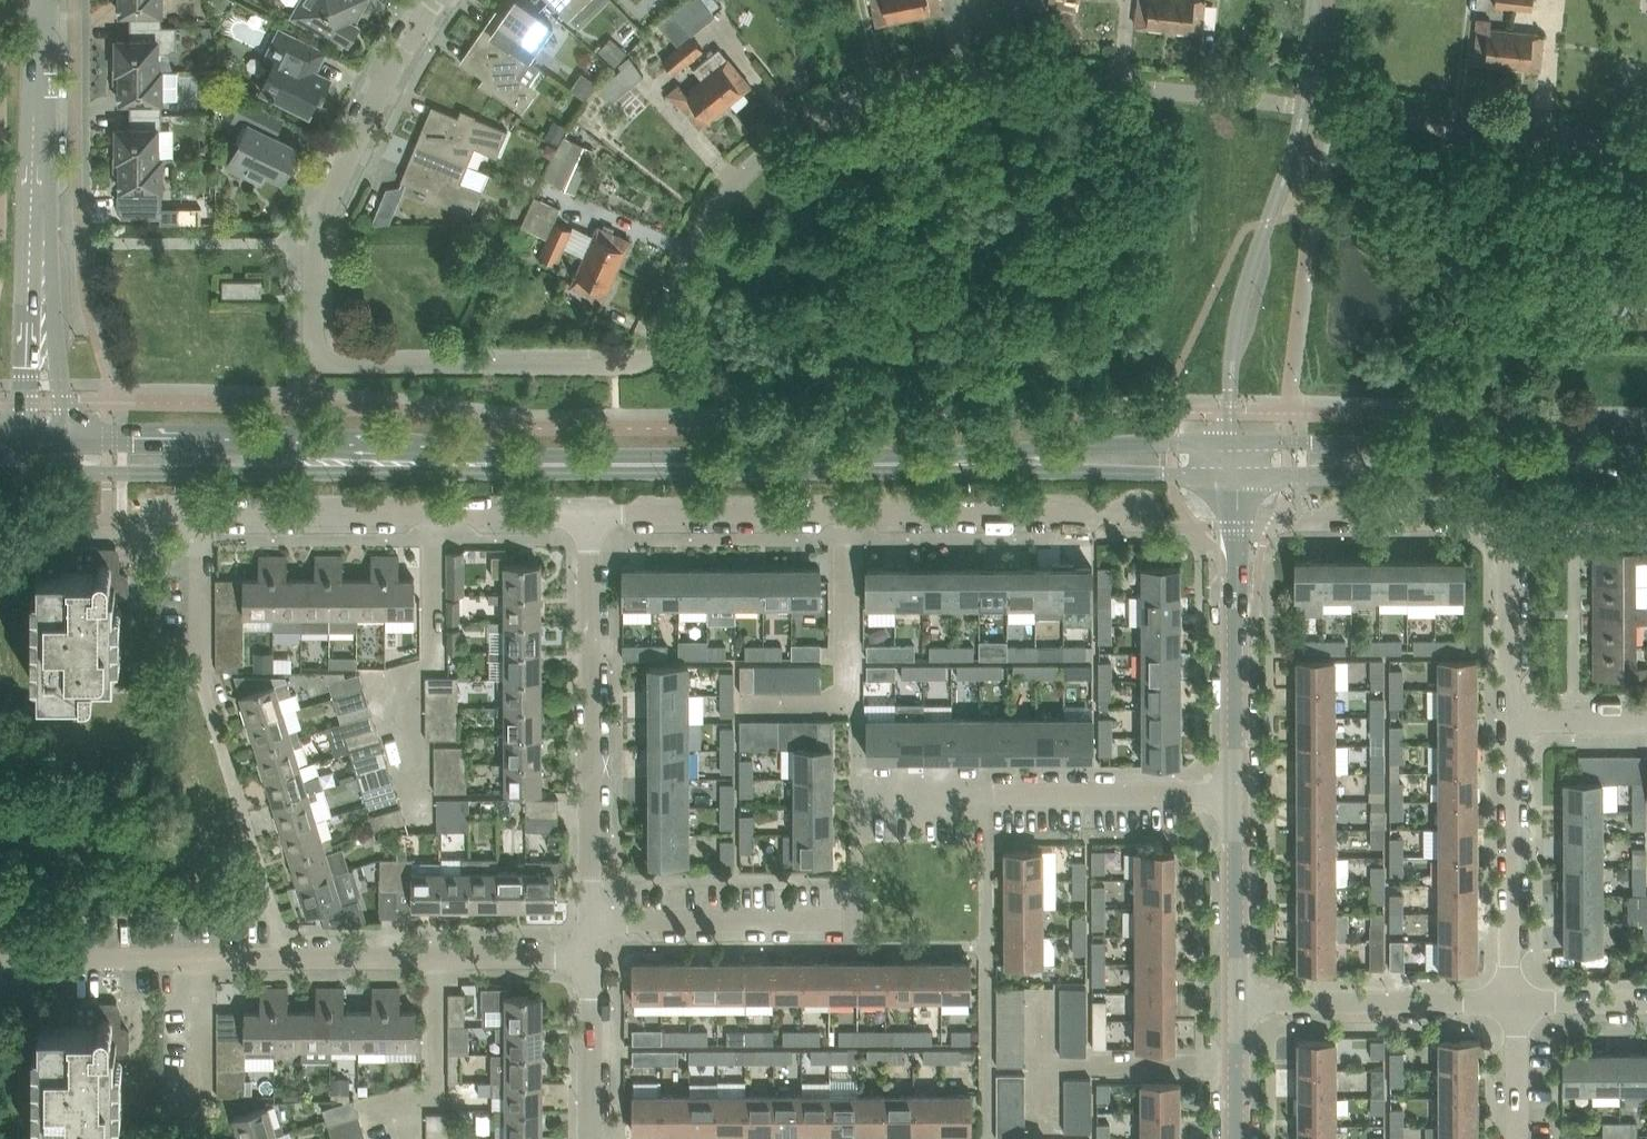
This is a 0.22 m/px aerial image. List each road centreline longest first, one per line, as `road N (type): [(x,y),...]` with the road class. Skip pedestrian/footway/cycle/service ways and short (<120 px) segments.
road 1 (residential): [(1646,137),(1321,109),(949,59),(865,74),(819,99),(745,168),(708,223),(640,361),(333,361),(316,348),(314,245),(325,208),(438,0)]
road 2 (residential): [(589,515),(1137,511)]
road 3 (residential): [(195,654),(194,516),(589,515)]
road 4 (secondary): [(65,469),(333,472),(540,463)]
road 5 (secondary): [(540,463),(335,441),(66,444)]
road 6 (secondary): [(540,463),(979,465)]
road 7 (unclassified): [(1278,521),(1487,518),(1509,528),(1511,723)]
road 8 (residential): [(598,918),(589,515)]
road 9 (residential): [(196,957),(598,958)]
road 10 (residential): [(853,786),(1236,790)]
road 11 (tertiary): [(45,333),(45,0)]
road 12 (unclassified): [(1514,1002),(1511,723)]
road 13 (unclassified): [(1236,999),(1514,1002)]
road 14 (tertiary): [(1236,790),(1235,525)]
road 15 (secondary): [(1487,463),(1423,449),(1232,443)]
road 16 (secondary): [(979,465),(1235,476)]
road 17 (residential): [(598,918),(854,916)]
road 18 (secondary): [(1232,443),(1068,446),(979,465)]
road 19 (secondary): [(1235,476),(1423,473),(1487,463)]
road 20 (tertiary): [(1236,999),(1236,790)]
road 21 (residential): [(0,956),(196,957)]
road 22 (residential): [(595,1138),(598,958)]
road 23 (secondary): [(1487,463),(1646,463)]
road 24 (residential): [(202,1098),(196,957)]
road 25 (tertiary): [(1236,1138),(1236,999)]
road 26 (unclassified): [(1516,1138),(1514,1002)]
road 27 (residential): [(1646,722),(1511,723)]
road 28 (unclassified): [(1514,1002),(1646,1002)]
road 29 (tertiary): [(45,333),(27,368),(16,454)]

